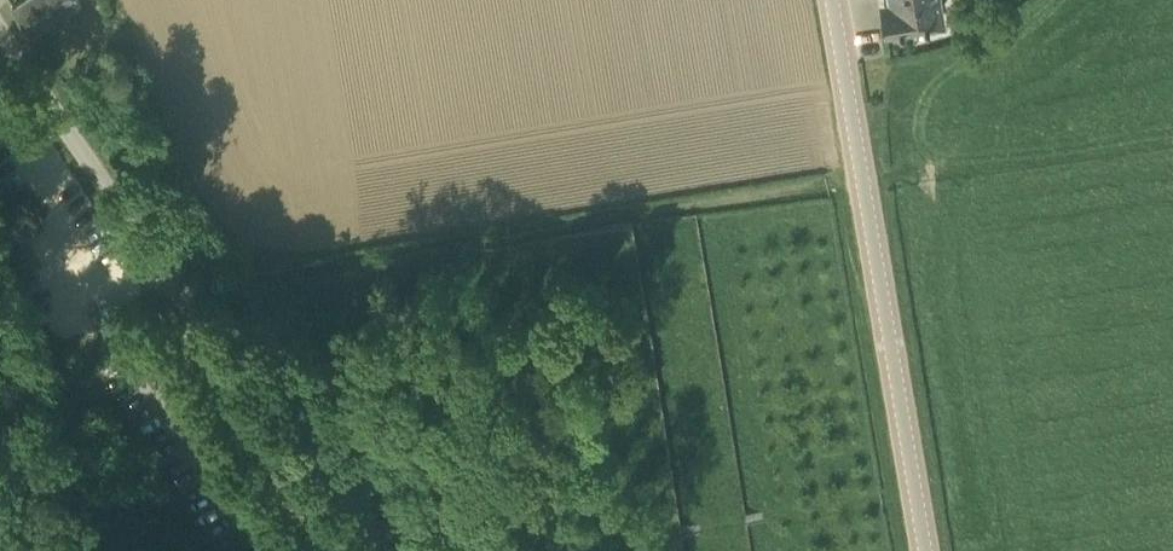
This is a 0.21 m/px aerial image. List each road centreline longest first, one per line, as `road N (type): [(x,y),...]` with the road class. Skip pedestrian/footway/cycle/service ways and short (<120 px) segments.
road 1 (track): [(476,550),(368,374),(361,253),(859,159)]
road 2 (unclassified): [(357,550),(0,34)]
road 3 (secondary): [(926,550),(832,0)]

